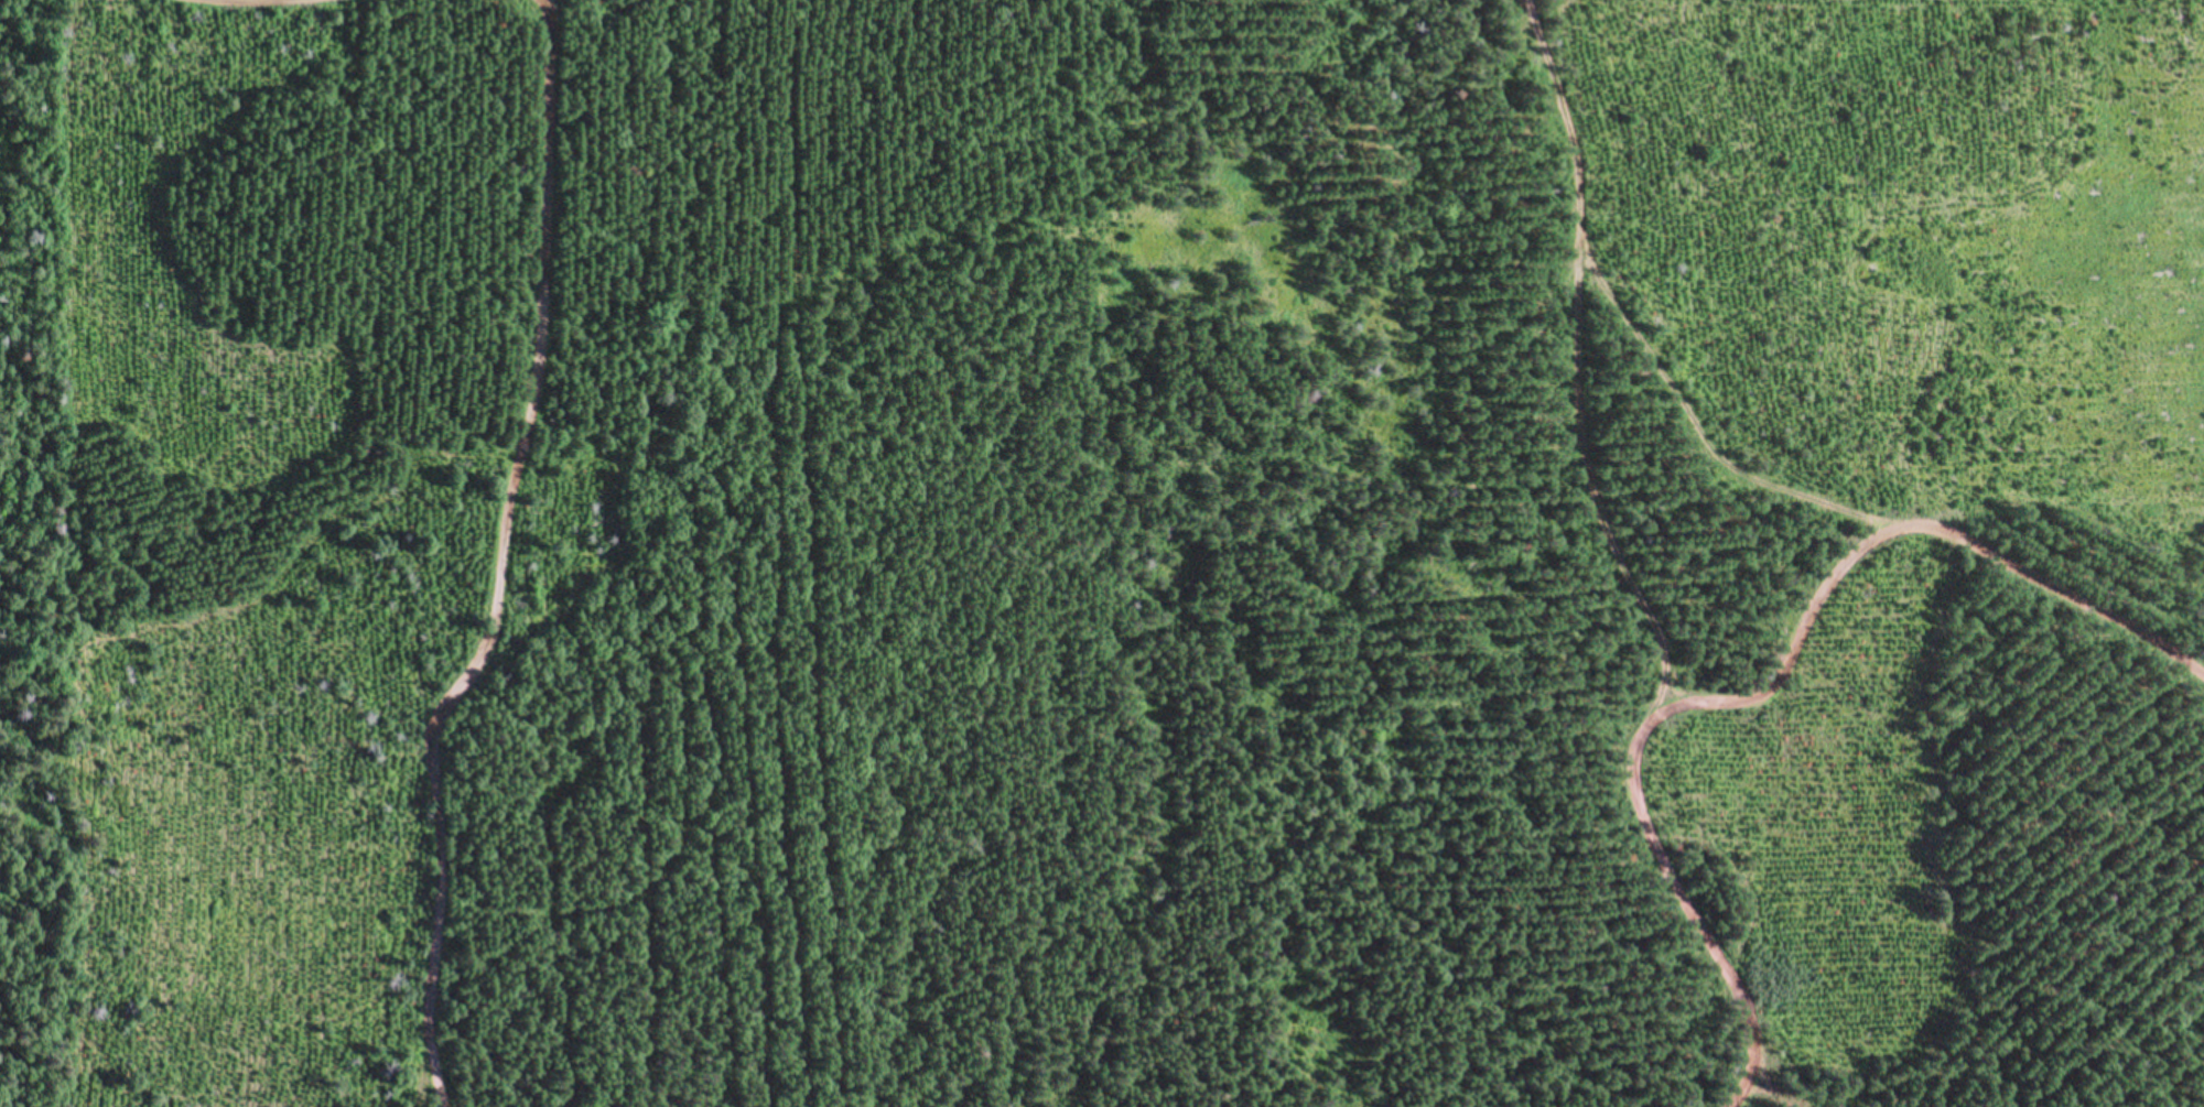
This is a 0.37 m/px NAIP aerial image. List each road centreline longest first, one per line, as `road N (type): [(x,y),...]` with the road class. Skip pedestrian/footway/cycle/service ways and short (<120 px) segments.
road 1 (track): [(1534,0),(1587,149),(1579,323),(1601,497),(1682,643),(1649,735),(1647,800),(1770,1064),(1730,1106)]
road 2 (track): [(428,1106),(444,728),(493,649),(538,444),(563,124),(549,0)]
road 3 (track): [(1584,225),(1736,467),(1958,527),(2203,664)]
road 4 (track): [(1665,691),(1772,683),(1819,619),(1852,553),(1904,512)]

